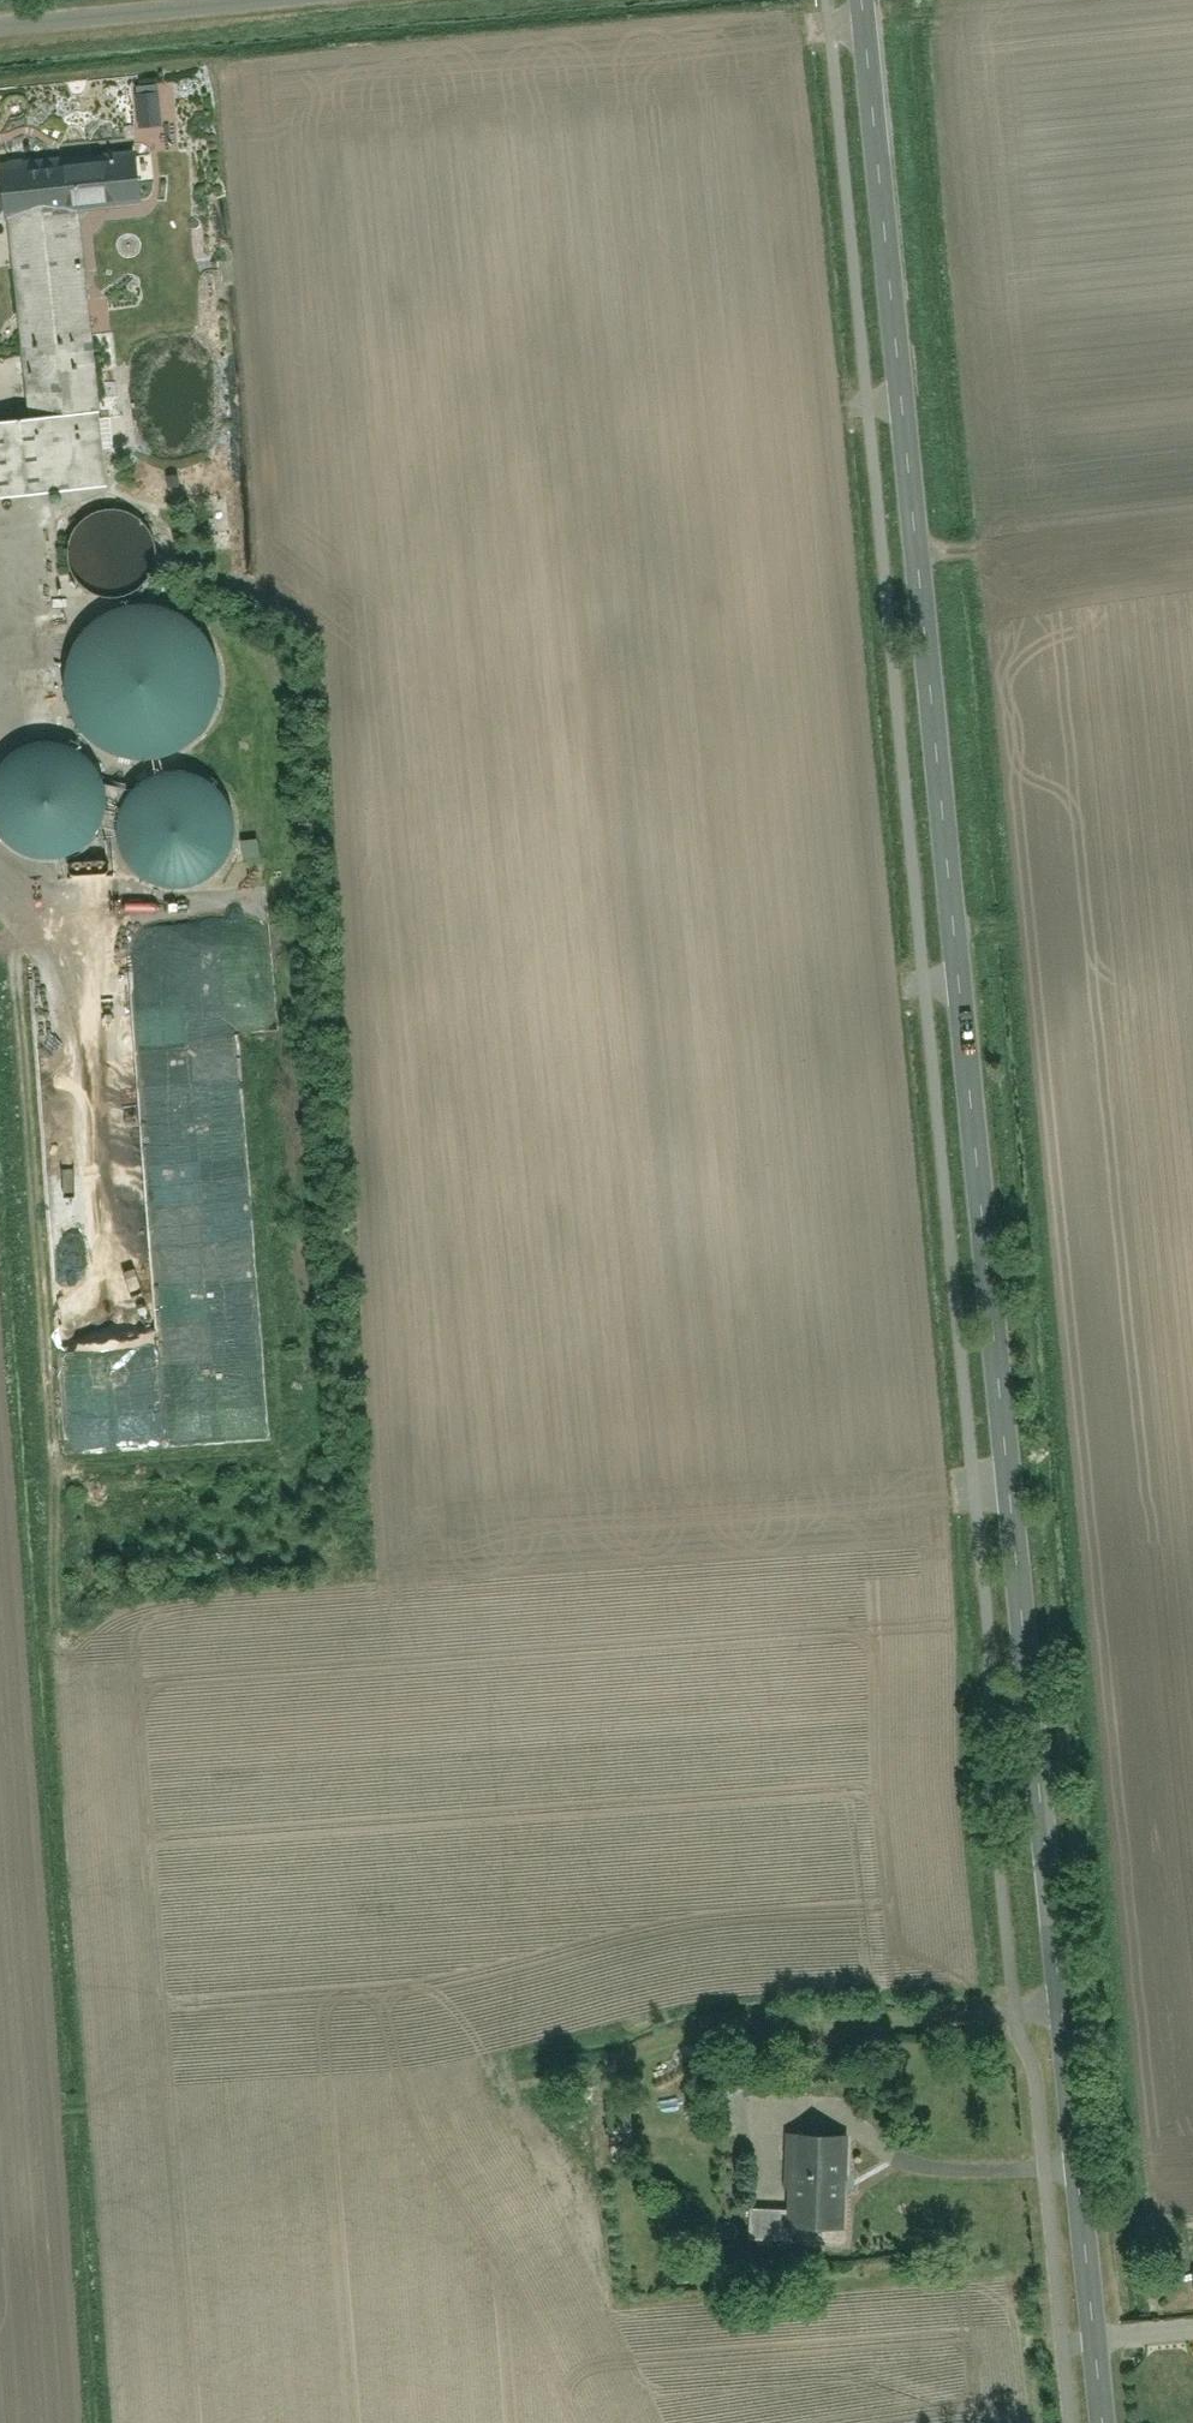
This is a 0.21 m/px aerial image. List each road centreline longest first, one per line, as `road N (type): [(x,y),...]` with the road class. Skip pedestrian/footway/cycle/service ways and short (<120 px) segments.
road 1 (tertiary): [(865,0),(1103,2422)]
road 2 (unclassified): [(0,23),(194,0)]

